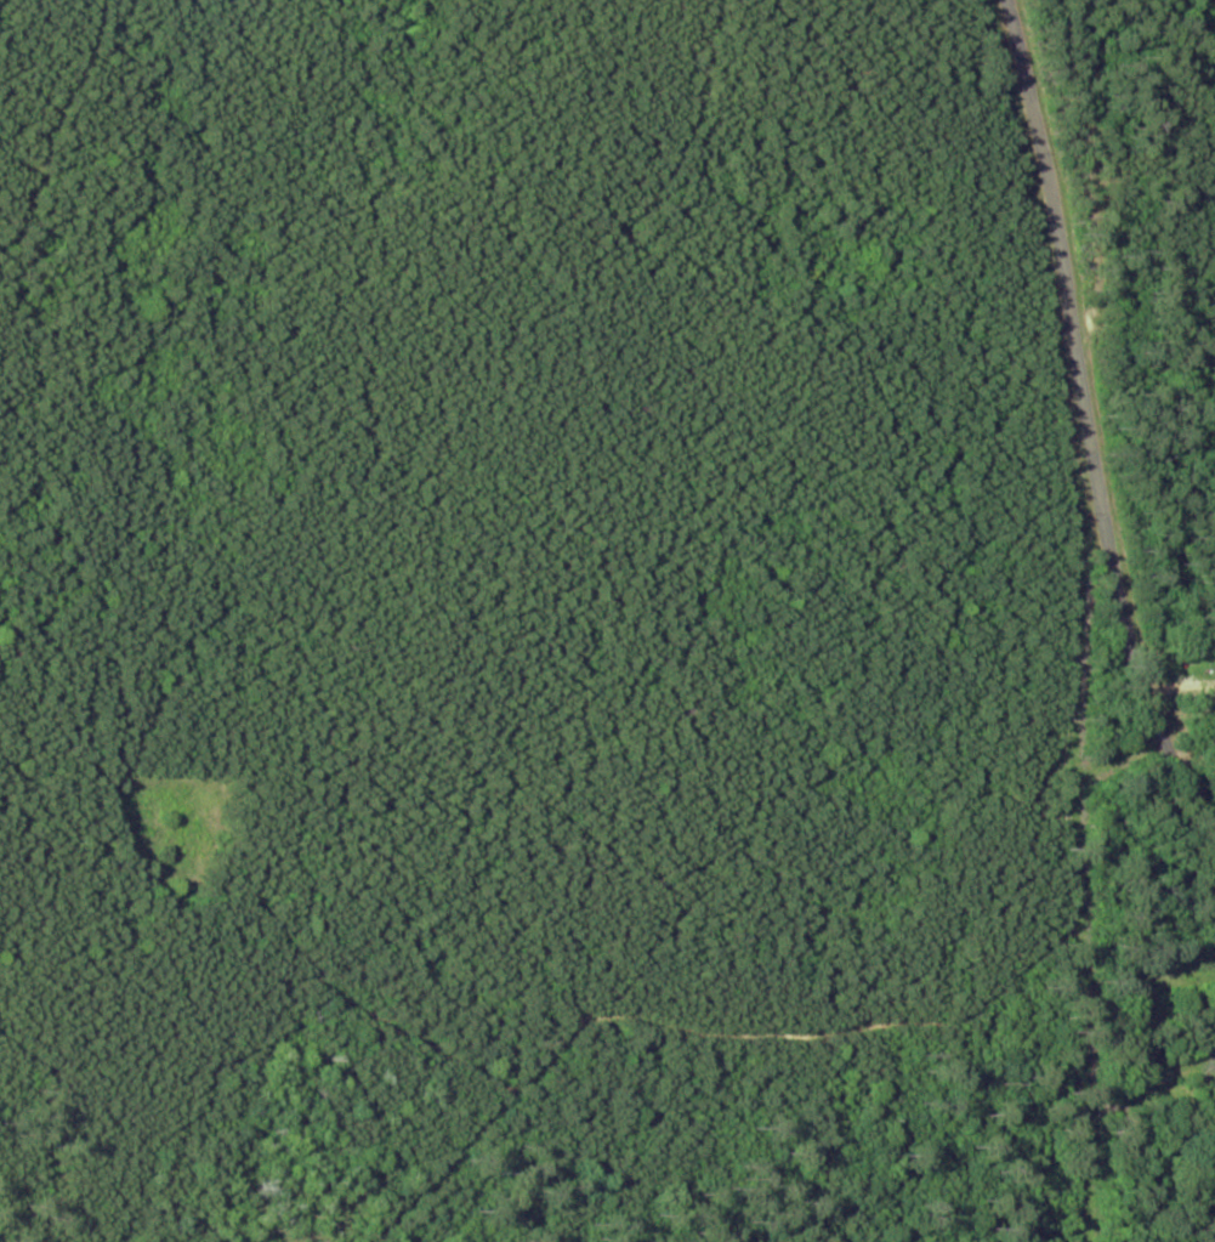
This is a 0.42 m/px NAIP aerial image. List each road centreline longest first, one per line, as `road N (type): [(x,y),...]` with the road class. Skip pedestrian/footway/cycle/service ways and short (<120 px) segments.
road 1 (residential): [(1214,828),(1158,673),(1015,0)]

